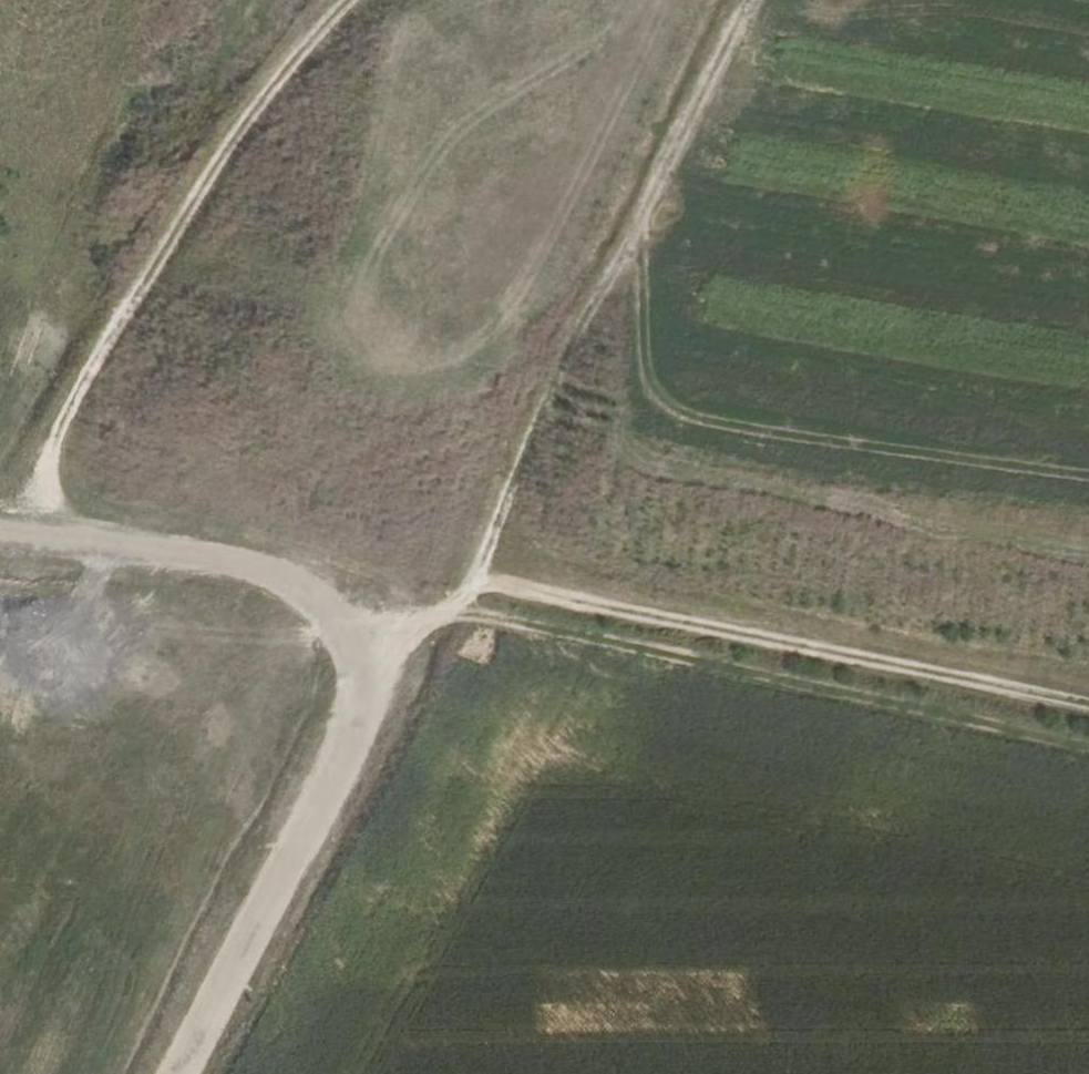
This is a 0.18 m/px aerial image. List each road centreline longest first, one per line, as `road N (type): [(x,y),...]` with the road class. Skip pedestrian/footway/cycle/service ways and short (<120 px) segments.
road 1 (unclassified): [(0,528),(92,535),(300,577),(360,656),(355,720),(182,1073)]
road 2 (track): [(360,656),(427,623),(480,582),(512,583),(1088,704)]
road 3 (track): [(427,623),(485,615),(1088,751)]
road 4 (track): [(759,0),(510,473),(480,582)]
road 5 (track): [(32,530),(59,439),(196,194),(308,46),(355,0)]
road 6 (track): [(1088,477),(860,453),(679,415),(651,395),(639,223)]

